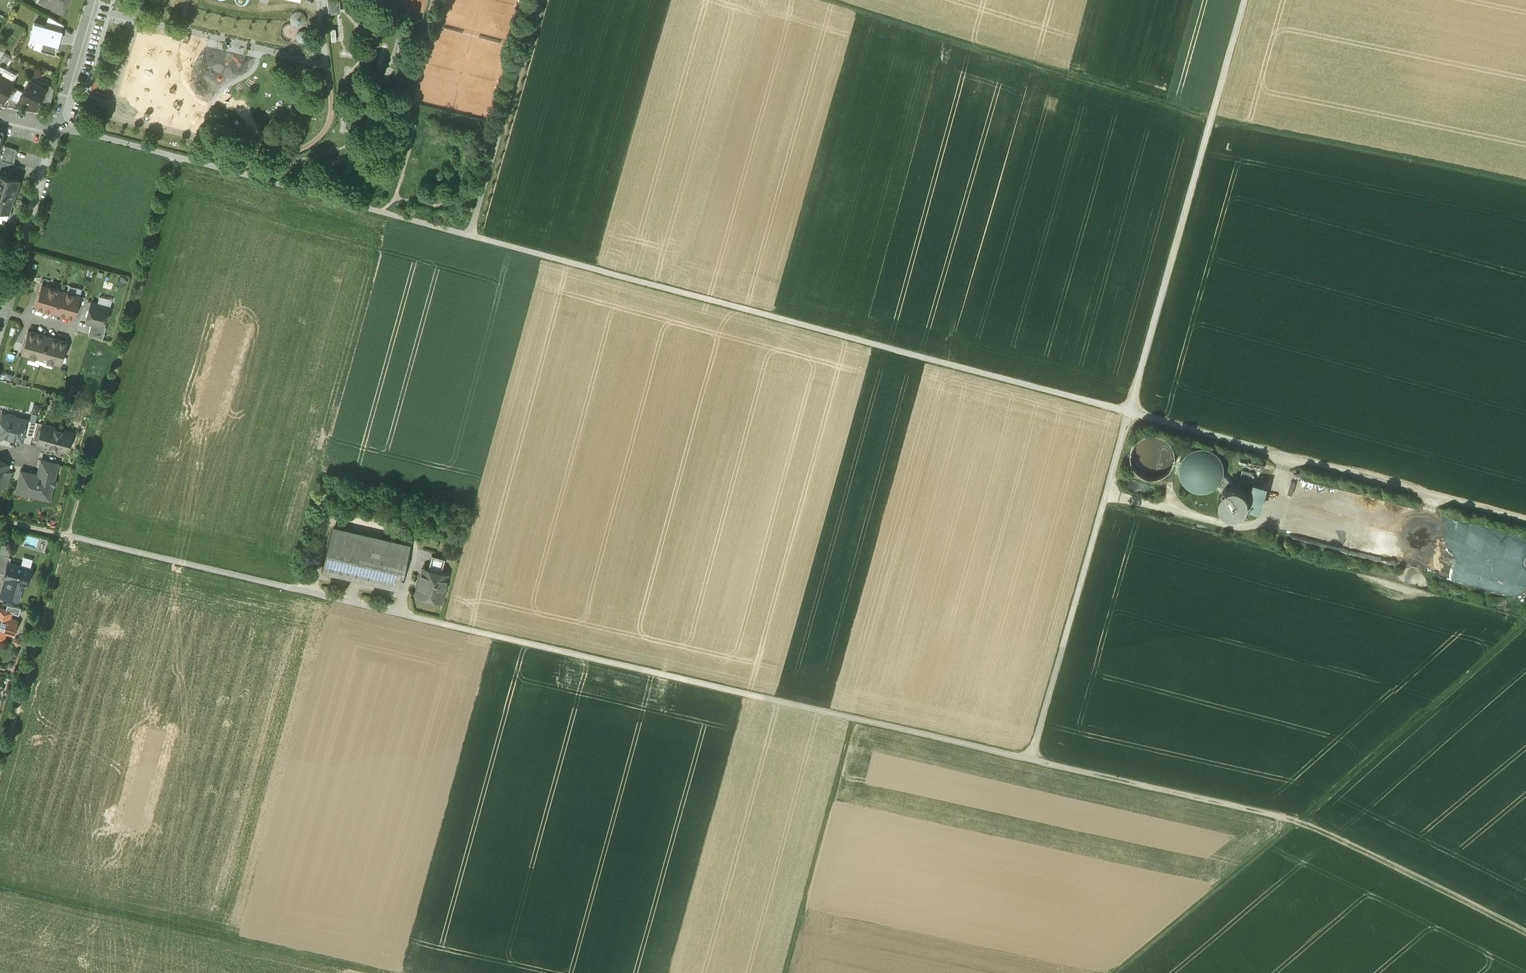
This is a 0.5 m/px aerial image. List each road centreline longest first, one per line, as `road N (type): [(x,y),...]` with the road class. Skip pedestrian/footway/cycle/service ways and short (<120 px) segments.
road 1 (track): [(53,126),(1525,520)]
road 2 (track): [(0,521),(1297,824)]
road 3 (track): [(1244,0),(1030,761)]
road 4 (track): [(0,768),(177,158)]
road 5 (track): [(833,0),(1211,117)]
road 6 (track): [(0,887),(381,972)]
road 7 (track): [(1525,185),(1211,117)]
road 8 (track): [(1297,824),(1525,624)]
road 9 (track): [(853,720),(784,972)]
road 10 (track): [(1297,824),(1525,936)]
road 11 (track): [(312,594),(324,527),(333,517),(404,531),(414,541),(414,558),(401,614)]
road 12 (track): [(1297,824),(1114,972)]
road 13 (residential): [(0,319),(53,126)]
road 14 (residential): [(53,126),(91,0)]

